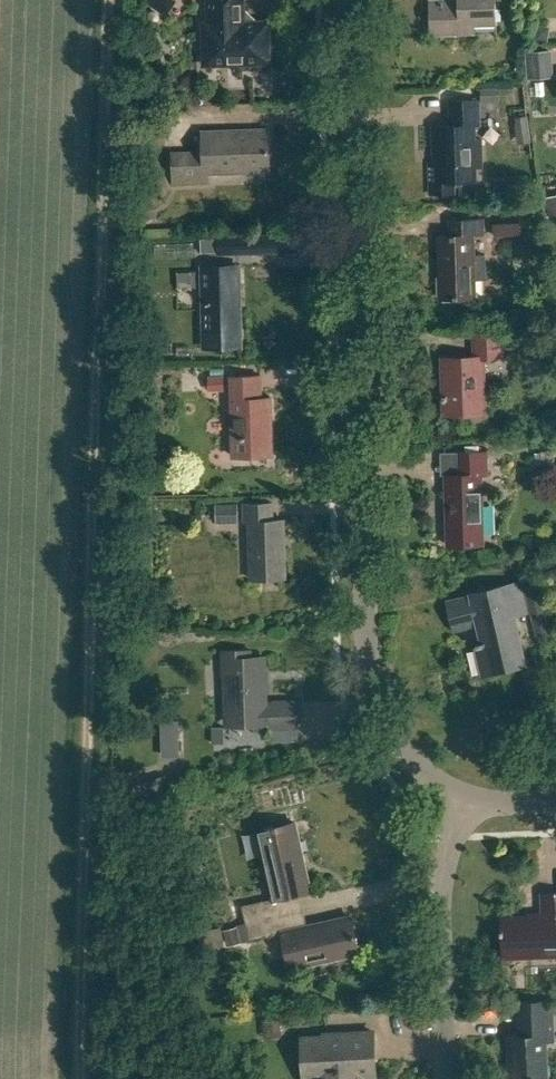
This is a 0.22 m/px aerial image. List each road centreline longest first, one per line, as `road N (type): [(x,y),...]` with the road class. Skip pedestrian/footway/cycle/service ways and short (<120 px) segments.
road 1 (track): [(81,1078),(118,0)]
road 2 (residential): [(344,0),(367,671),(379,714),(404,752),(461,805)]
road 3 (residential): [(447,1078),(442,880),(461,805)]

